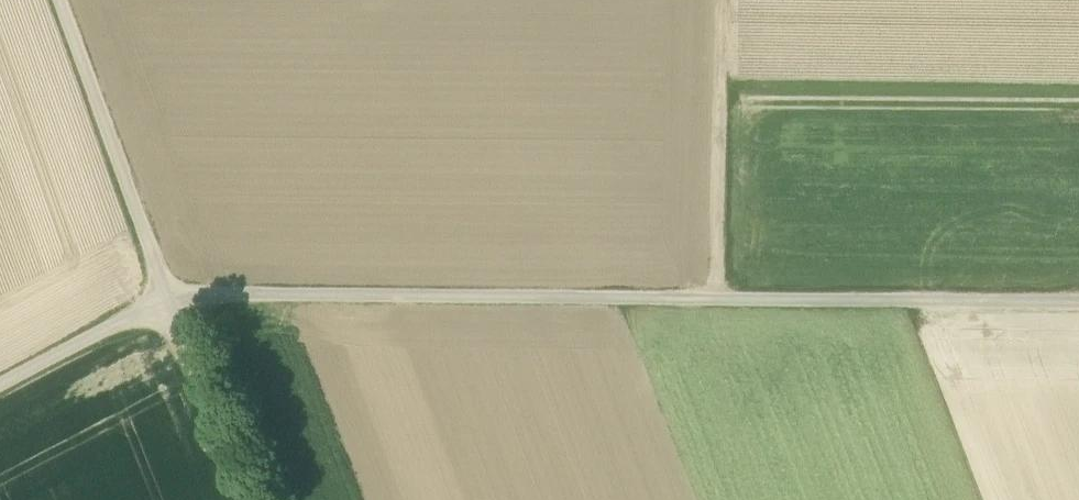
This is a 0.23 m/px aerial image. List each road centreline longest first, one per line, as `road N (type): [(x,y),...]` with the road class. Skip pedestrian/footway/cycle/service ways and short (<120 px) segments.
road 1 (track): [(0,385),(167,297),(192,293),(1078,302)]
road 2 (track): [(719,0),(715,298)]
road 3 (track): [(167,297),(245,499)]

